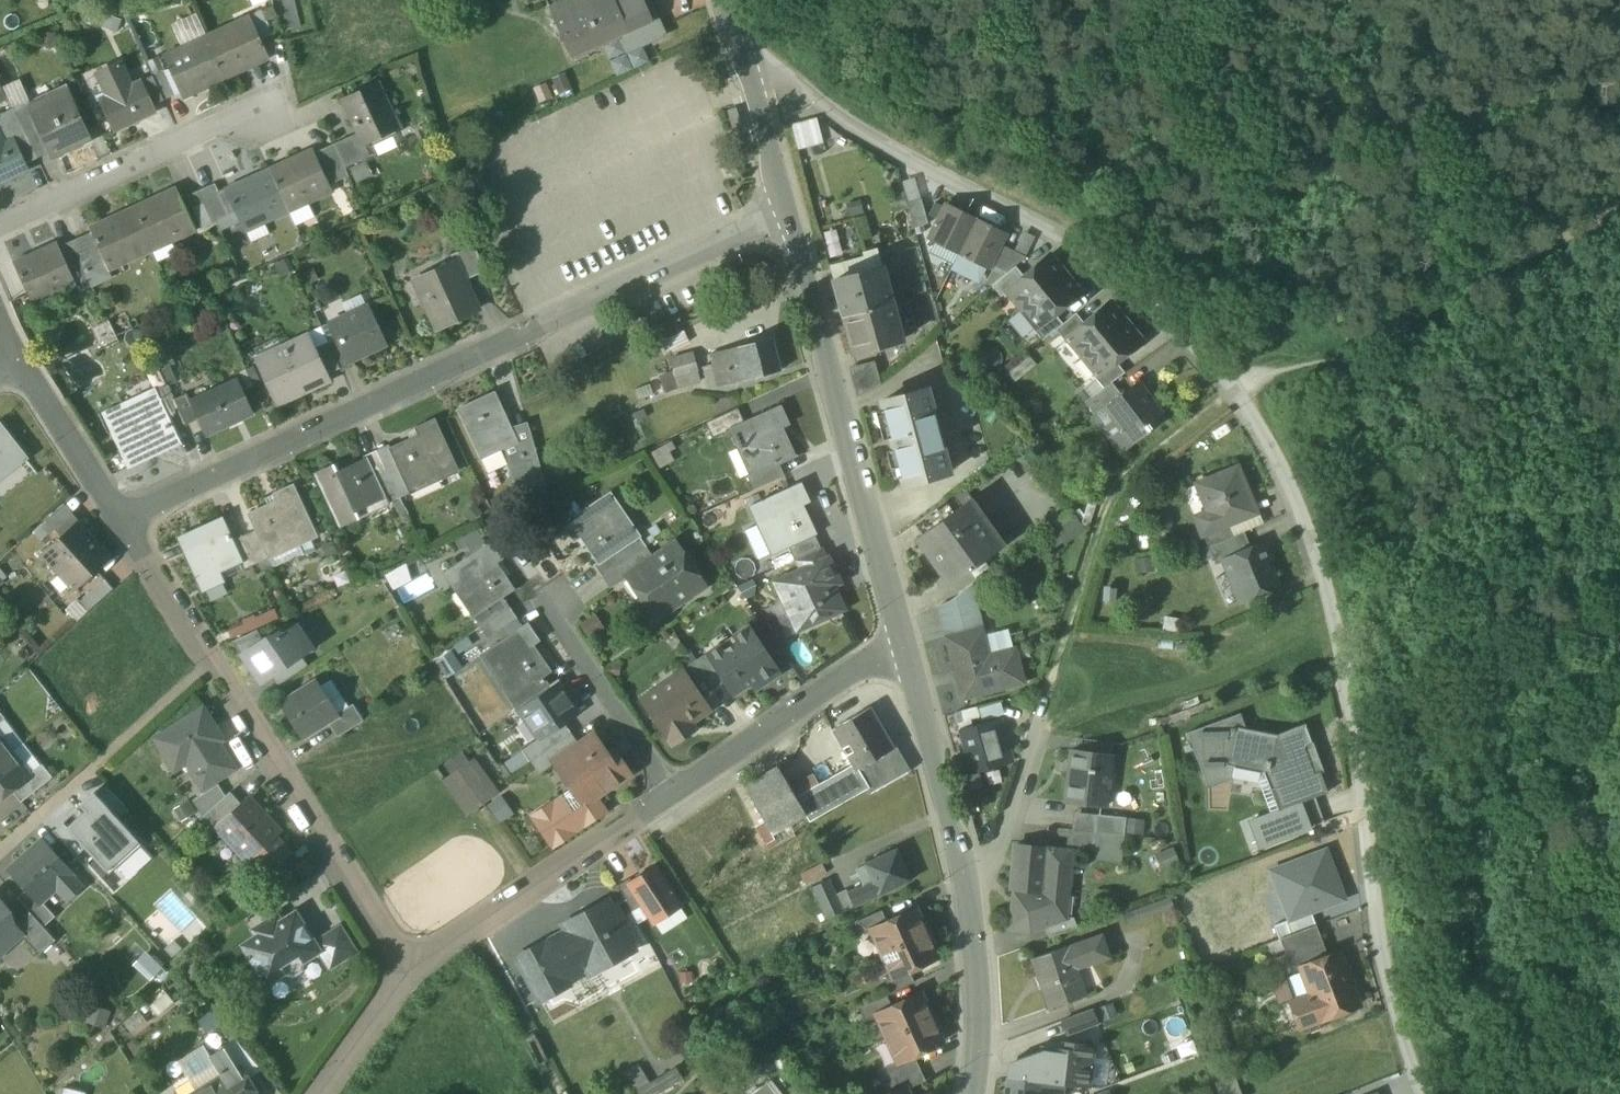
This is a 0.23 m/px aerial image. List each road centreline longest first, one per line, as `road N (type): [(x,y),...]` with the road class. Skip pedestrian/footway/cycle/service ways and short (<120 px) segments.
road 1 (residential): [(126,531),(389,399),(787,222)]
road 2 (track): [(1619,228),(1359,359),(1264,398),(1216,404),(1109,494),(1066,628)]
road 3 (residential): [(1241,402),(1265,438),(1316,575),(1352,738),(1382,958),(1418,1093)]
road 4 (residential): [(1241,402),(1168,321),(1065,240),(889,154),(735,38)]
road 5 (residential): [(126,531),(411,980)]
road 6 (tertiary): [(906,643),(787,222)]
road 7 (residential): [(677,795),(411,980)]
road 8 (residential): [(0,228),(267,105)]
road 9 (residential): [(975,899),(1066,628)]
road 10 (residential): [(906,643),(677,795)]
road 11 (tertiary): [(975,899),(906,643)]
road 12 (residential): [(677,795),(548,598)]
road 13 (residential): [(16,352),(126,531)]
road 14 (tertiary): [(971,1093),(975,899)]
road 15 (tertiary): [(787,222),(735,38)]
road 16 (residential): [(411,980),(326,1093)]

